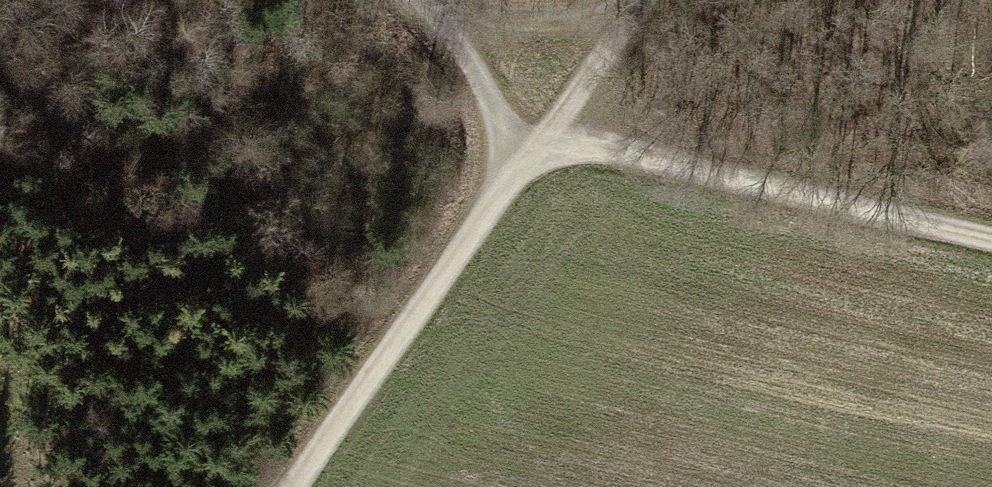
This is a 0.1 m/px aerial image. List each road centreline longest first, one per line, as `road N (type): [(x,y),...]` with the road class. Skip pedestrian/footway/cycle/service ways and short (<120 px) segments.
road 1 (track): [(520,169),(573,153),(620,154),(991,235)]
road 2 (track): [(296,486),(520,169)]
road 3 (track): [(424,0),(510,21),(593,19),(636,9)]
road 4 (track): [(520,169),(642,0)]
road 5 (track): [(419,0),(478,75),(520,169)]

